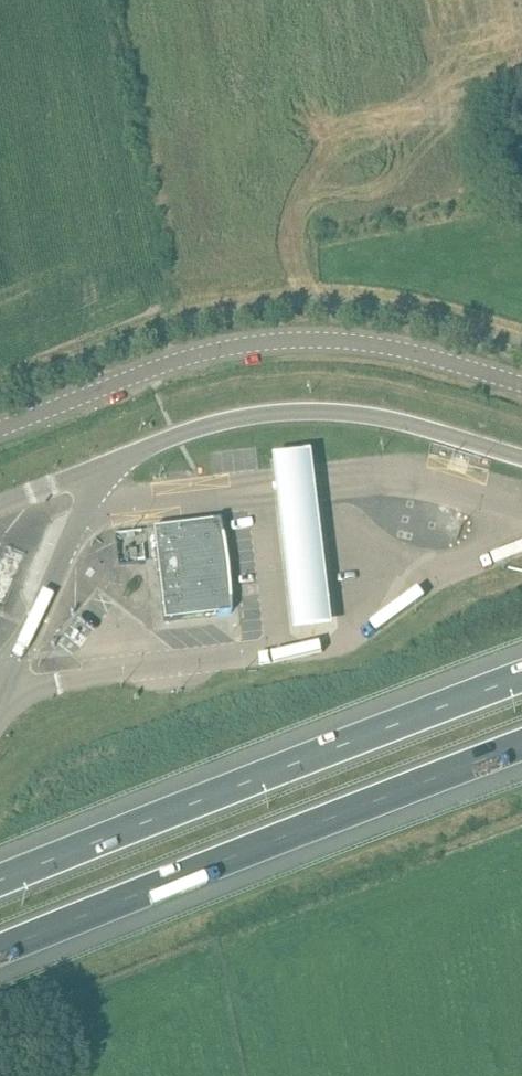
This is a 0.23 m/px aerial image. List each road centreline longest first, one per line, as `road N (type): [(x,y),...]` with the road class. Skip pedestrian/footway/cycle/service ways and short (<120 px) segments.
road 1 (motorway): [(521,677),(0,881)]
road 2 (motorway): [(0,951),(521,747)]
road 3 (unclassified): [(0,433),(197,356),(281,340),(394,349),(521,387)]

